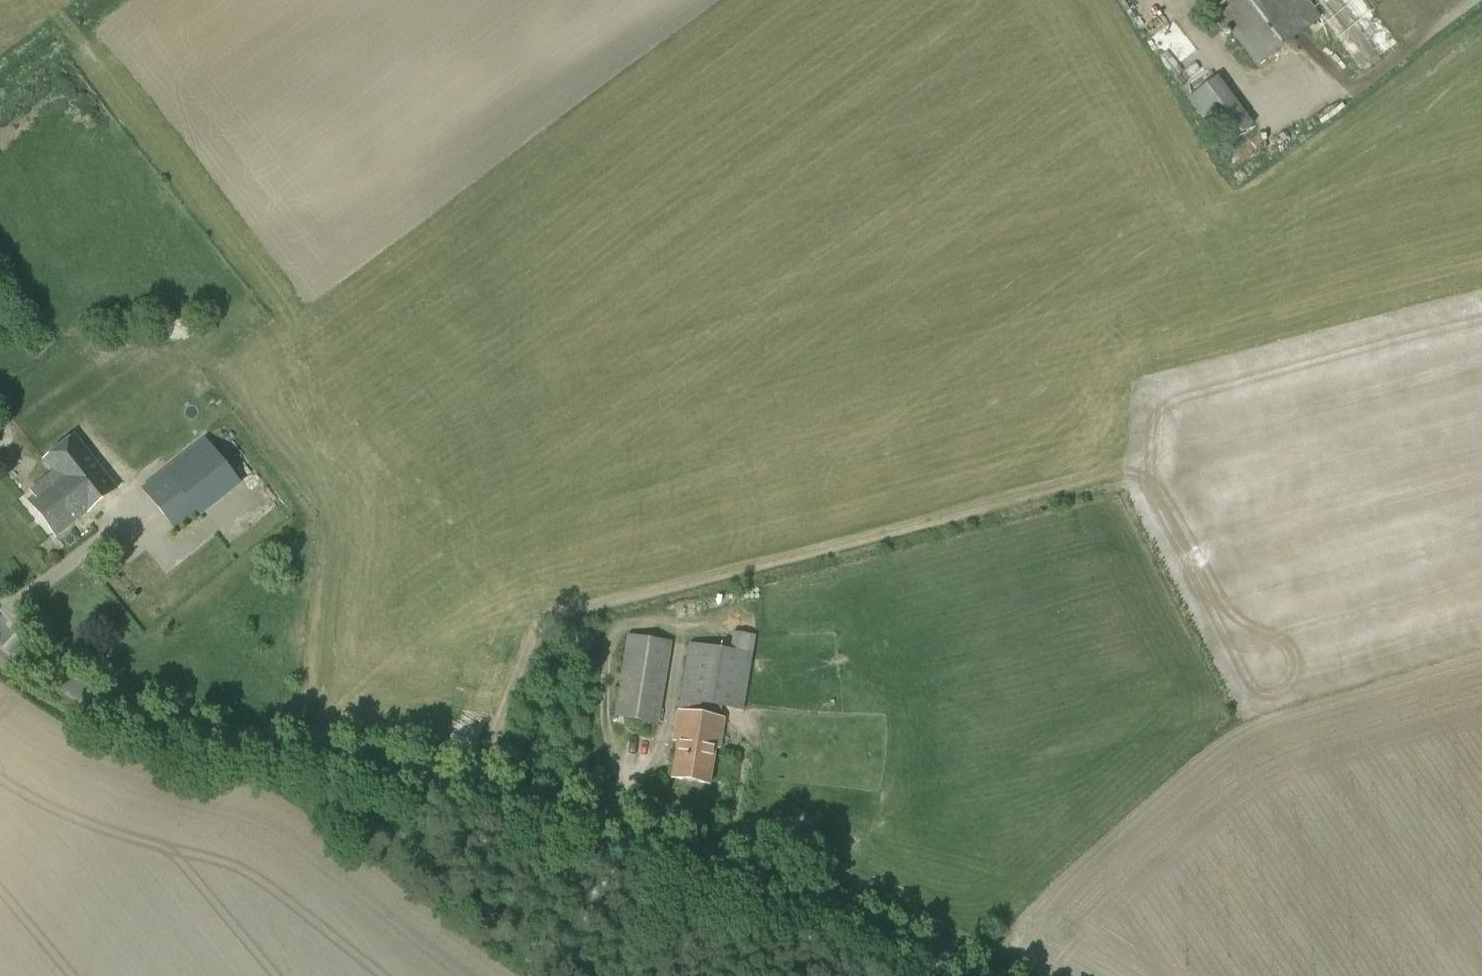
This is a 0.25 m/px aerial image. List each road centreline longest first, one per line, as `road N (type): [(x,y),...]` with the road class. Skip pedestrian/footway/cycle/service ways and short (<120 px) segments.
road 1 (tertiary): [(969,975),(604,824),(446,781),(172,731),(65,685),(0,635)]

